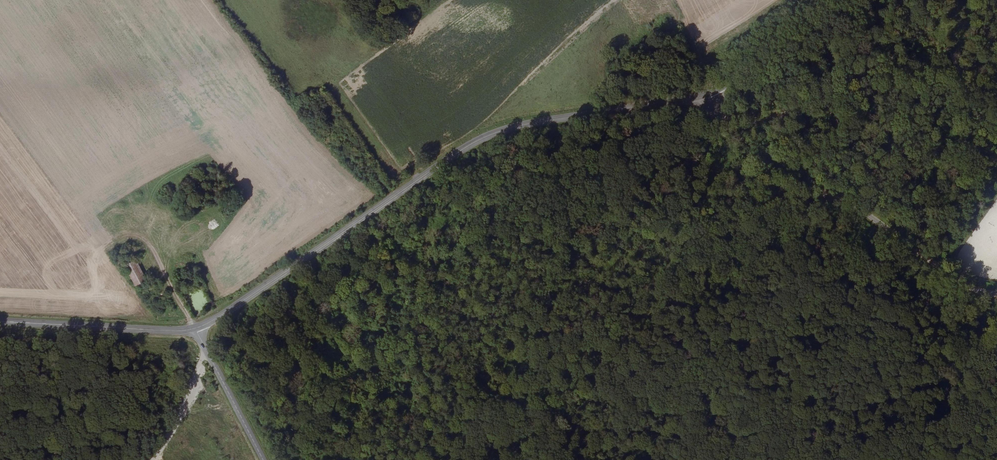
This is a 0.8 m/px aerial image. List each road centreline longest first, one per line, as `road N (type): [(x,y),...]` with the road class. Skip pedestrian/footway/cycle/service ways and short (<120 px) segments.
road 1 (tertiary): [(709,96),(489,138),(196,330)]
road 2 (unclassified): [(709,96),(725,126),(833,106),(842,117),(835,133),(782,160),(775,180),(784,192),(842,200),(975,291),(996,294)]
road 3 (tertiary): [(196,330),(0,321)]
road 4 (tertiary): [(837,0),(709,96)]
road 5 (tertiary): [(196,330),(260,459)]

